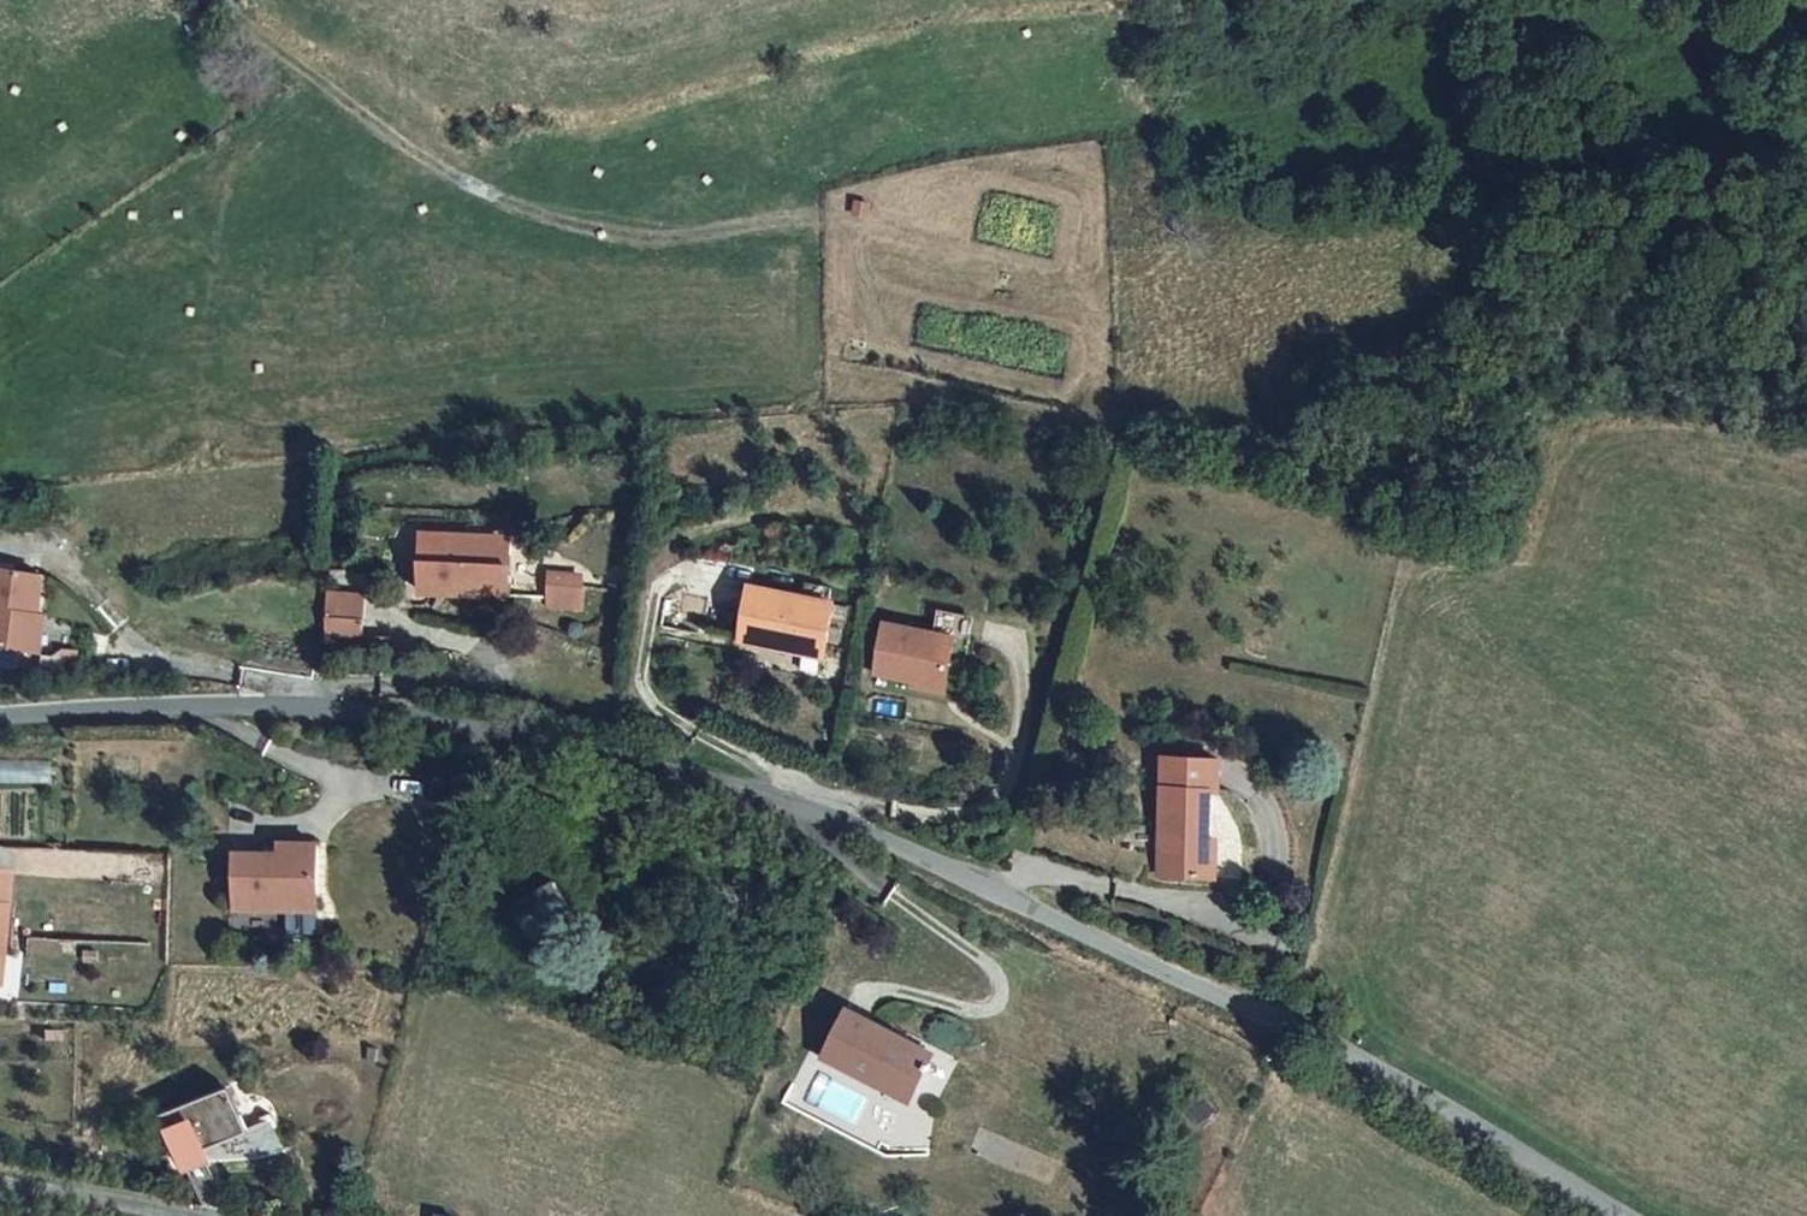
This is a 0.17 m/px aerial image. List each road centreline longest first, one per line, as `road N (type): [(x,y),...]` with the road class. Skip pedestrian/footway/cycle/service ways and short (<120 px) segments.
road 1 (tertiary): [(0,713),(206,702),(435,710),(646,733),(1374,1066),(1625,1215)]
road 2 (unclassified): [(0,1178),(185,1215)]

